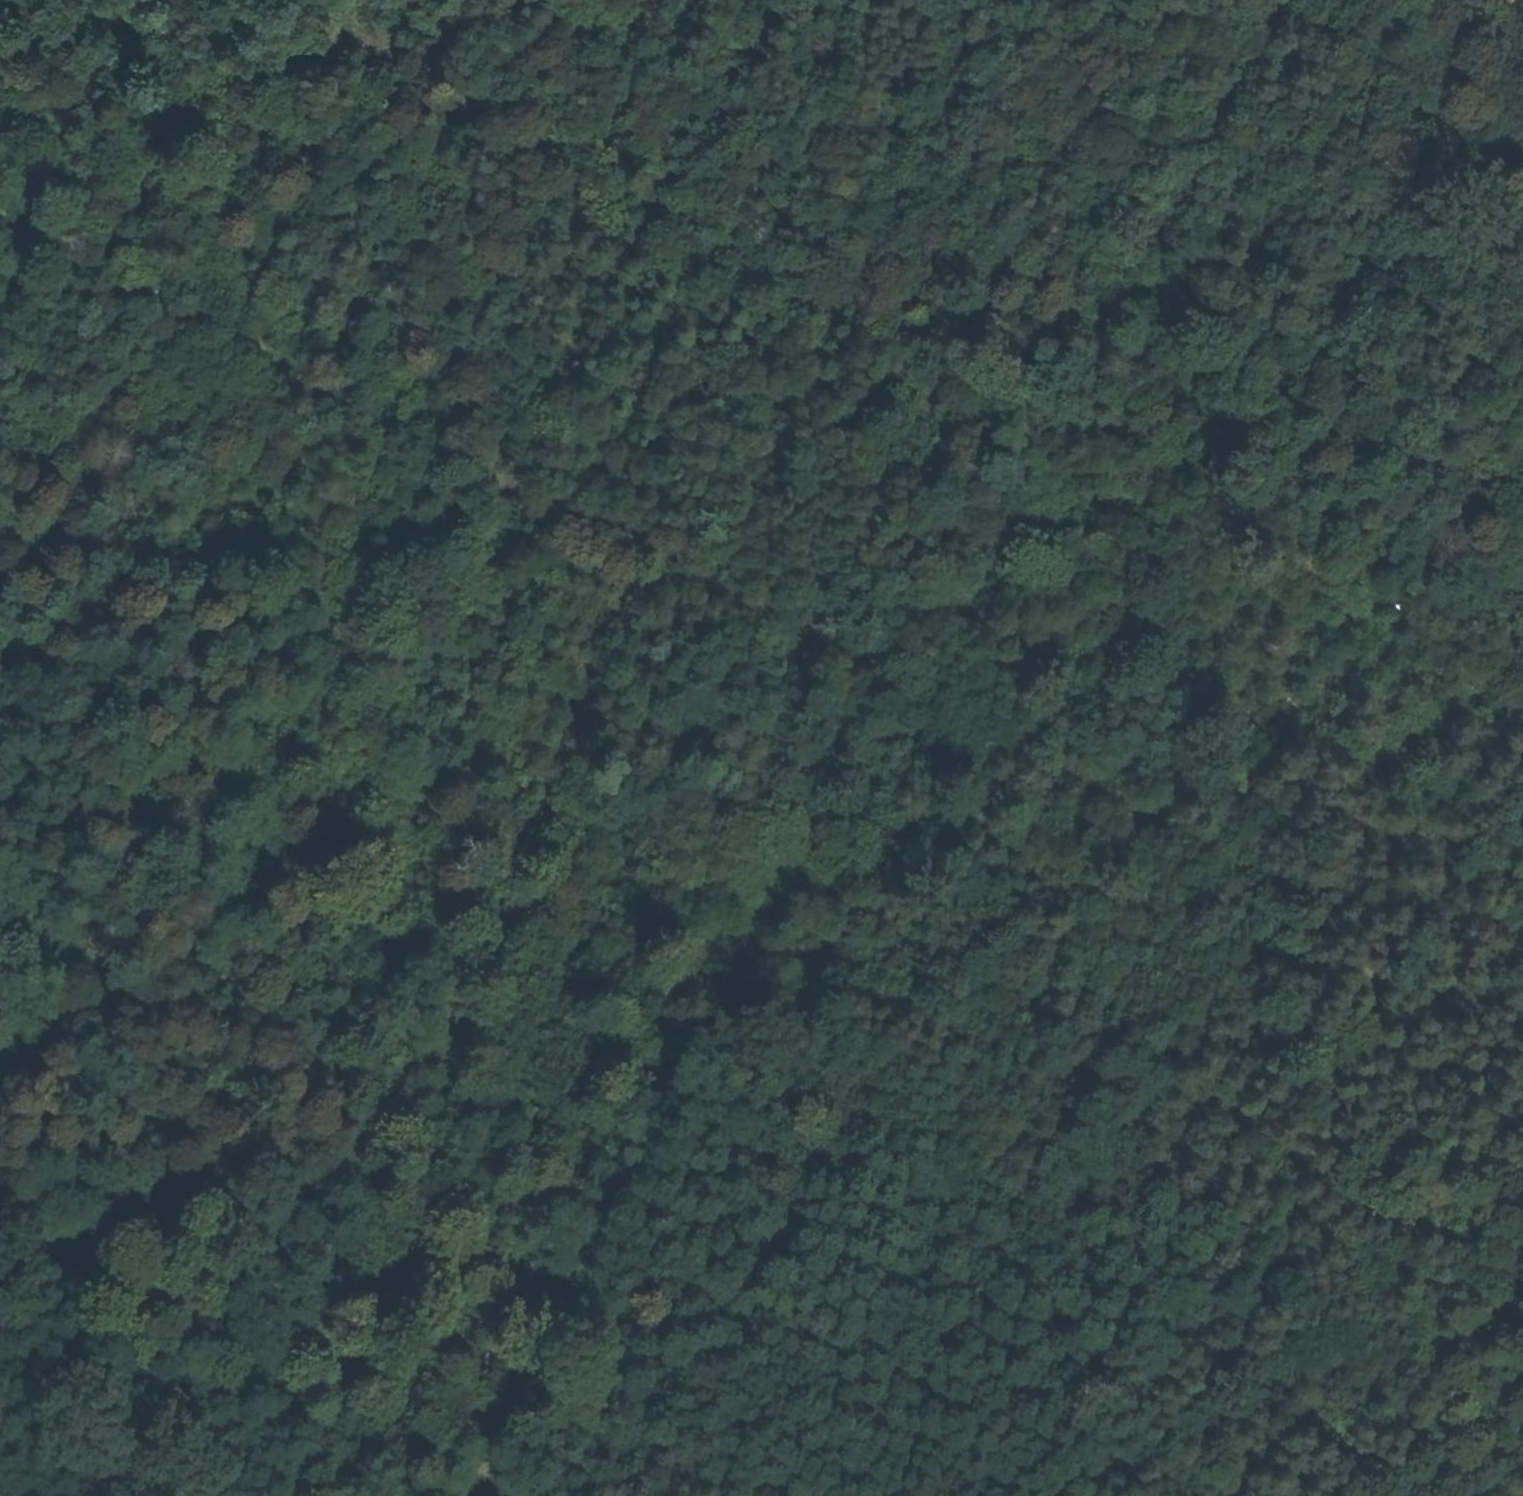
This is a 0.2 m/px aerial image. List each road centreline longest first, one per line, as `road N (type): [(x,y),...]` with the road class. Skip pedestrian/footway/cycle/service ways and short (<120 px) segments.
road 1 (track): [(427,1495),(595,1194)]

